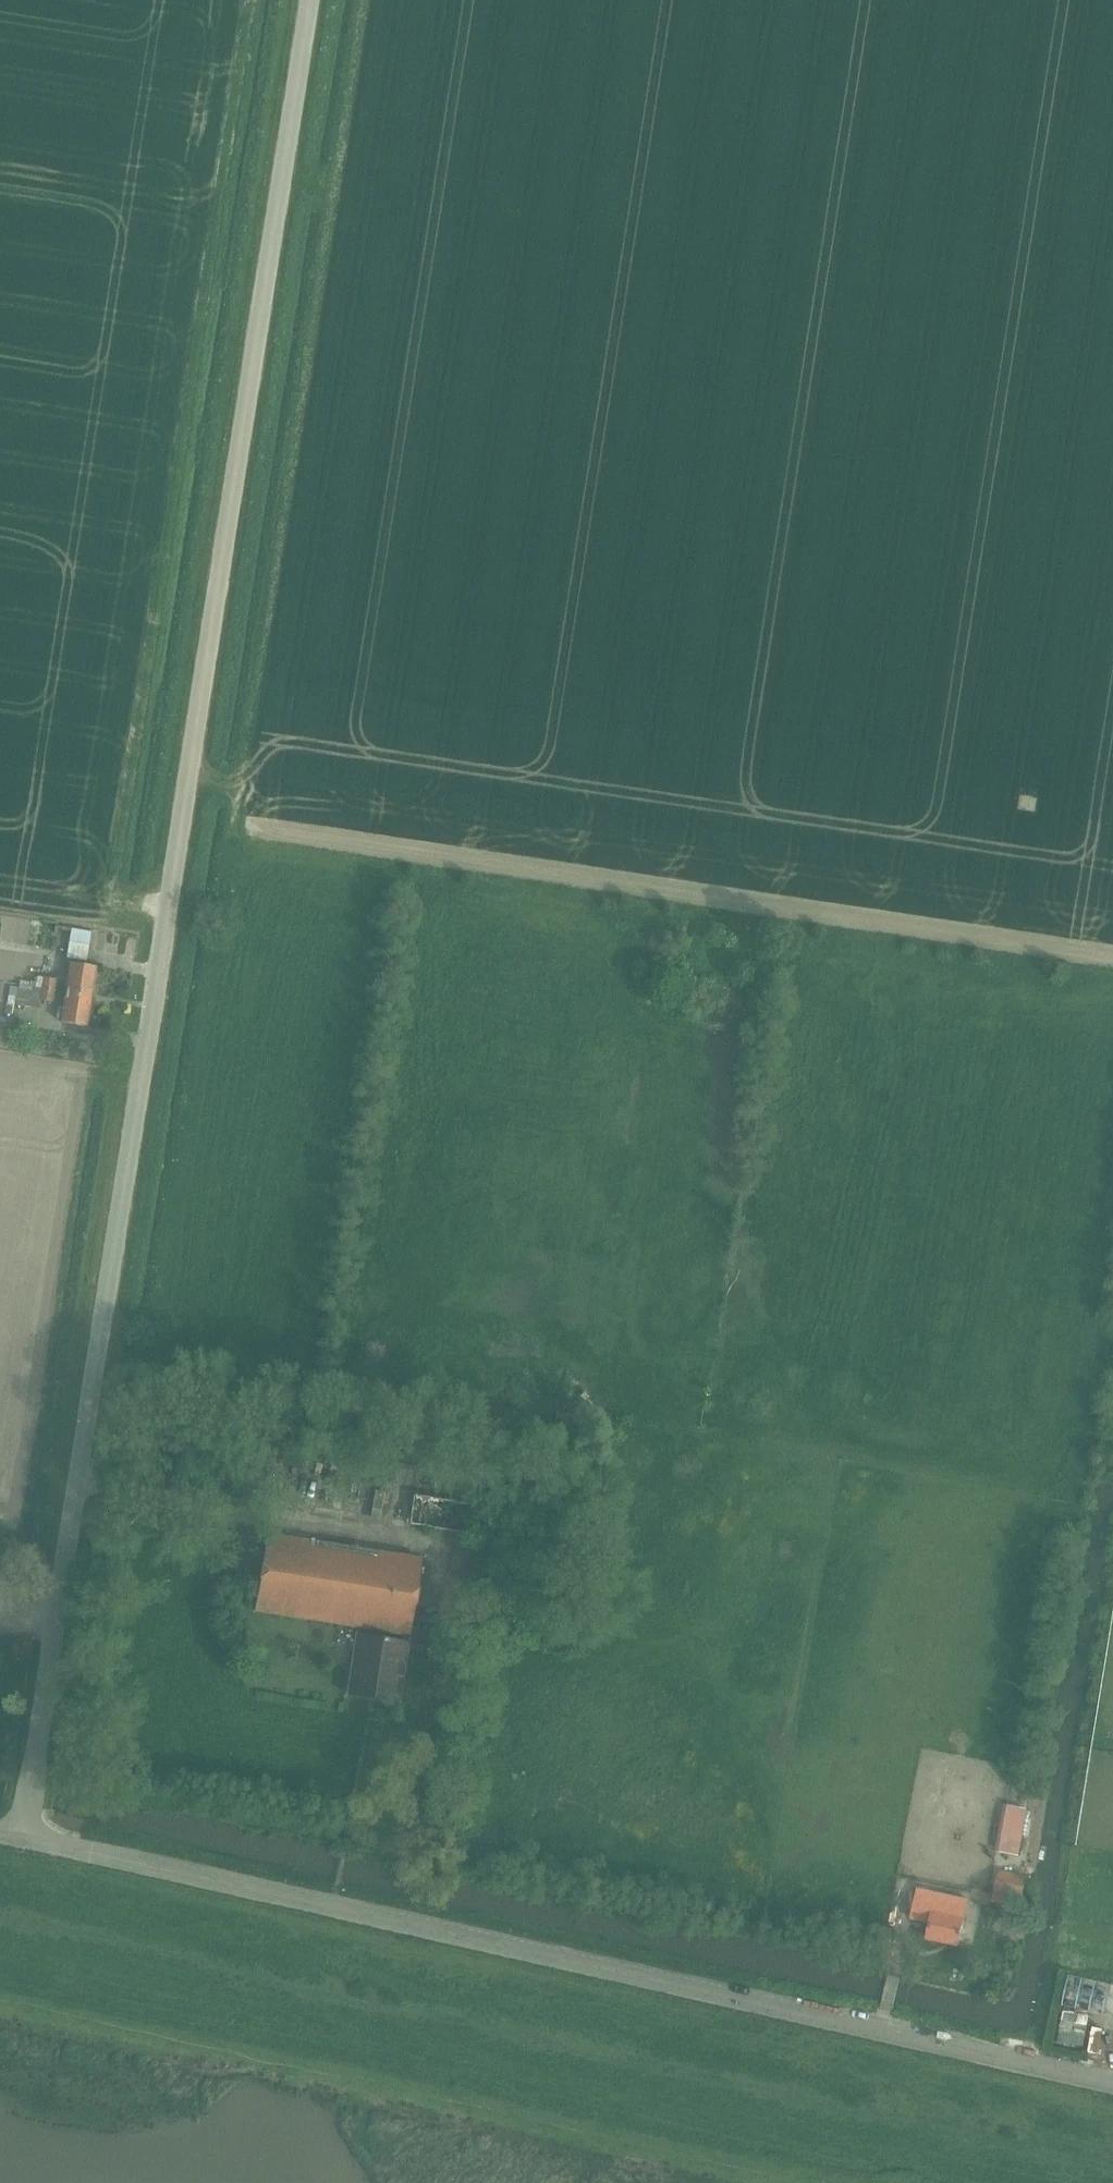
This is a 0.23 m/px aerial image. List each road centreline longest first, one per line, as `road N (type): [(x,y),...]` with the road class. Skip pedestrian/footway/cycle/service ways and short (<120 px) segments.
road 1 (unclassified): [(20,1840),(307,0)]
road 2 (unclassified): [(1112,2084),(20,1840)]

